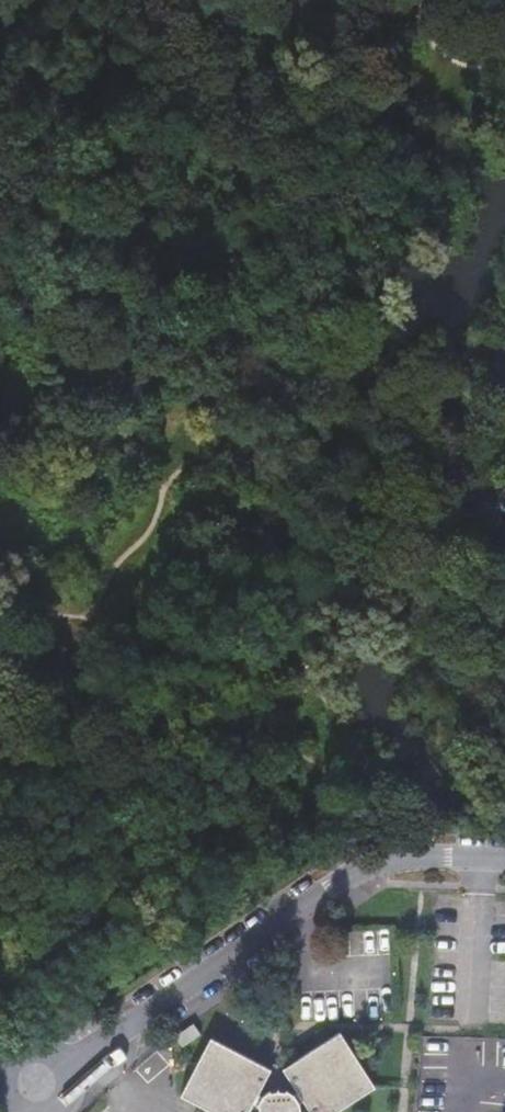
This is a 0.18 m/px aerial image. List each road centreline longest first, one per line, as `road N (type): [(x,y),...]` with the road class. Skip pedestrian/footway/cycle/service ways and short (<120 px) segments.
road 1 (residential): [(504,859),(385,861),(352,874),(34,1087)]

